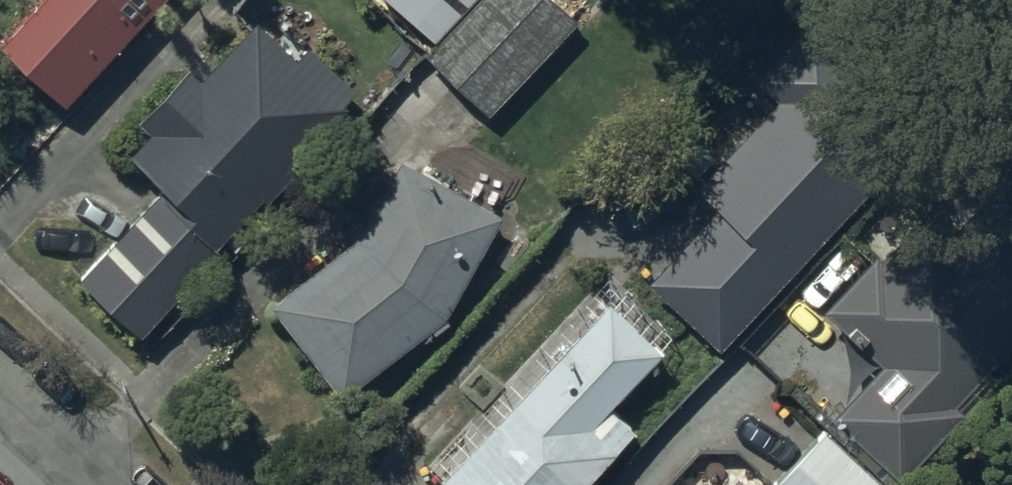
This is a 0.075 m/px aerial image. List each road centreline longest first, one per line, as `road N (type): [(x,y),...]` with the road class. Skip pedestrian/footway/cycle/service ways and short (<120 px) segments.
road 1 (residential): [(97,484),(0,395)]

